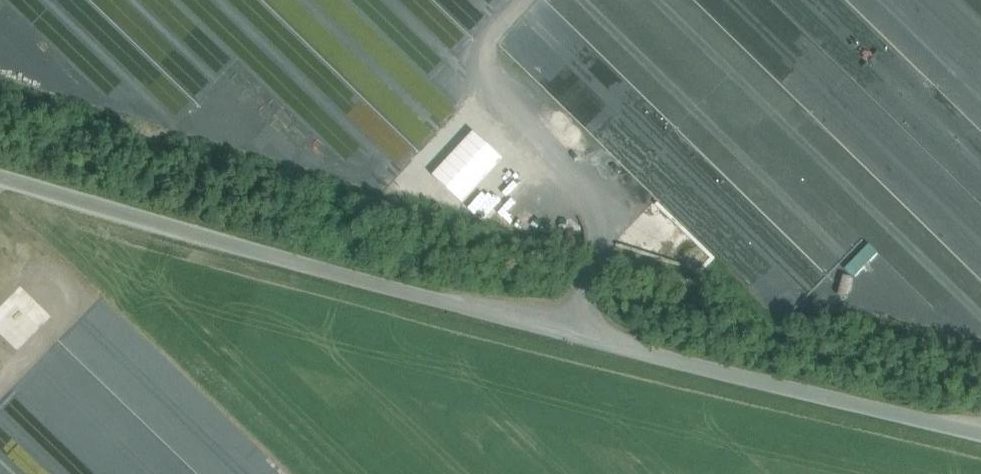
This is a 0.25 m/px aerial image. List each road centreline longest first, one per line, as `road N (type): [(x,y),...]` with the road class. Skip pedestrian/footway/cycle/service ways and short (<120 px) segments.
road 1 (unclassified): [(980,433),(506,319),(0,177)]

